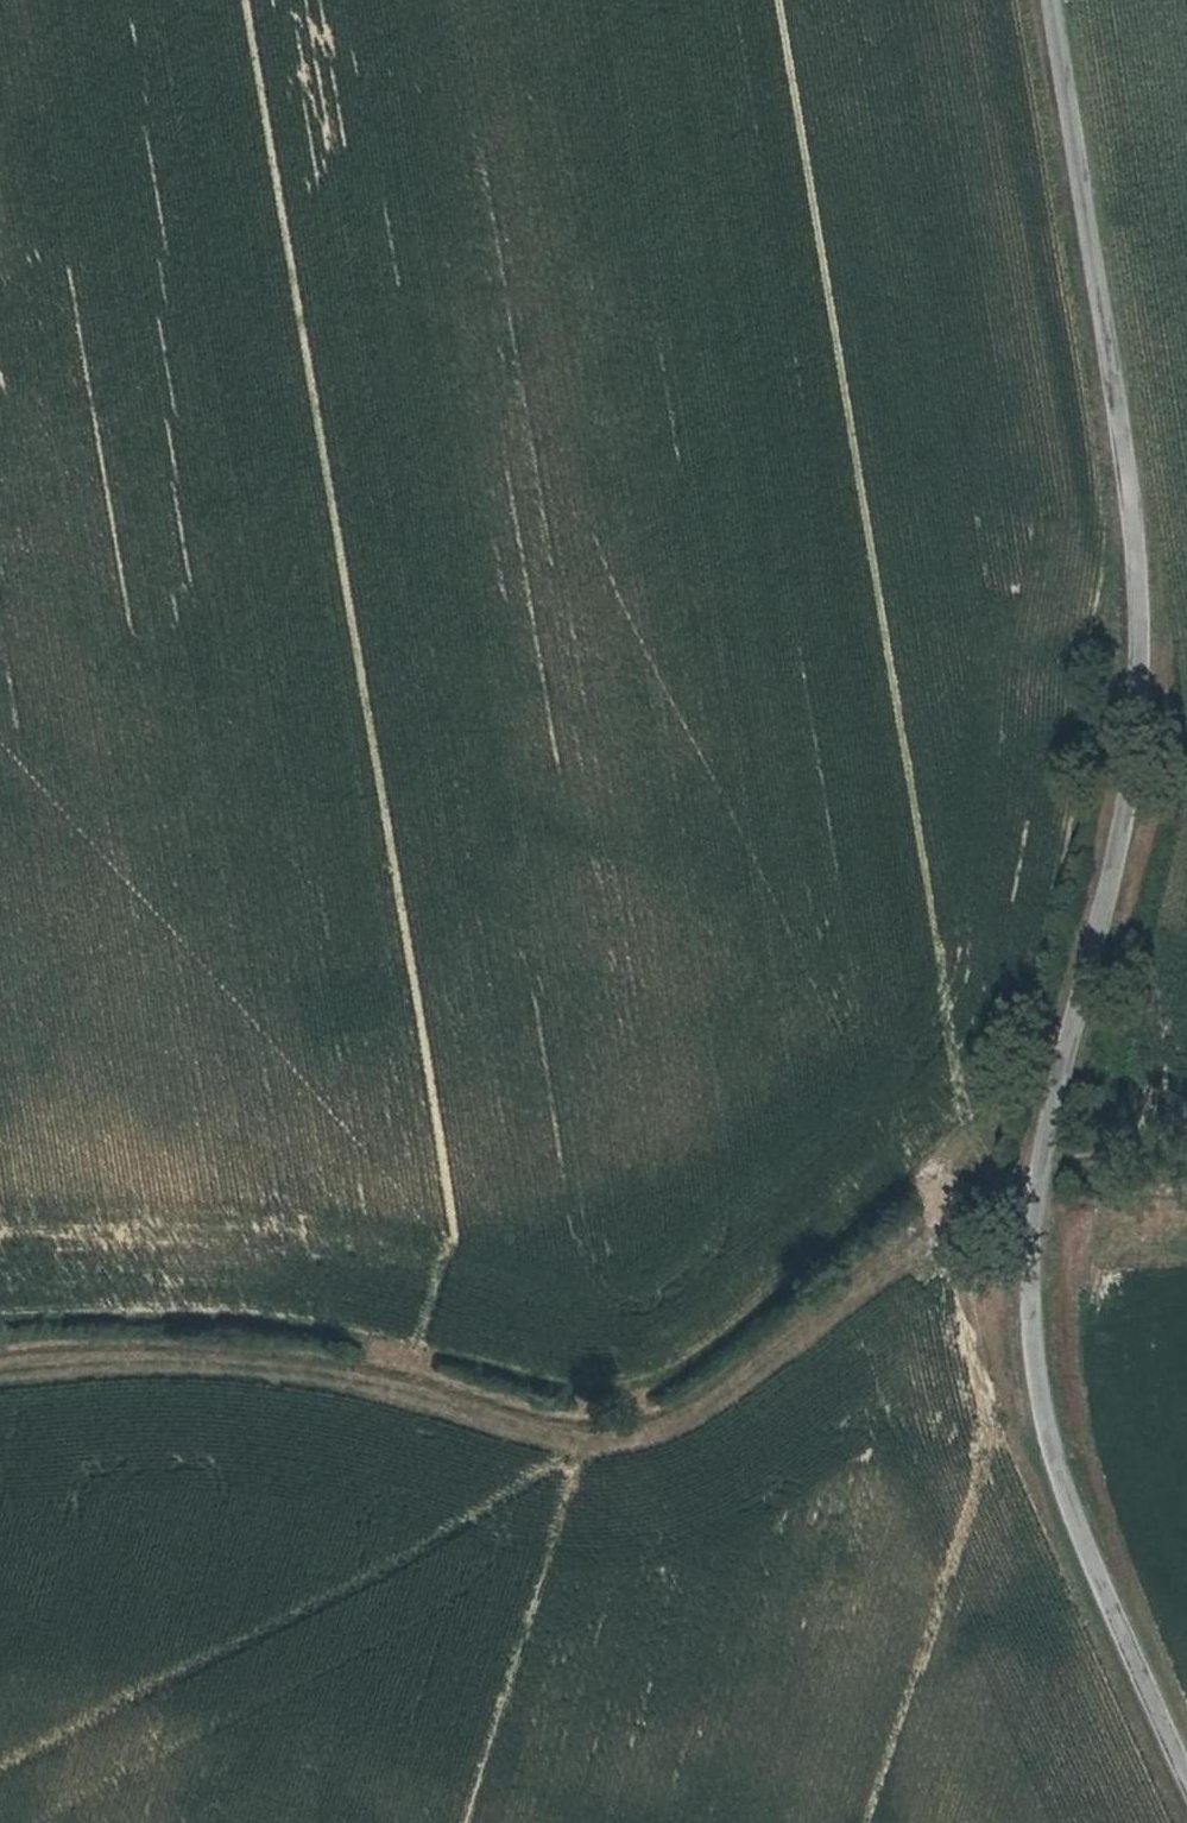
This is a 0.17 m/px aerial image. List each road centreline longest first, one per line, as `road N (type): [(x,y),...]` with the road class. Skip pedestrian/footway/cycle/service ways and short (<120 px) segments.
road 1 (unclassified): [(1186,1760),(1082,1512),(1033,1342),(1036,1141),(1120,835),(1142,704),(1137,558),(1052,0)]

